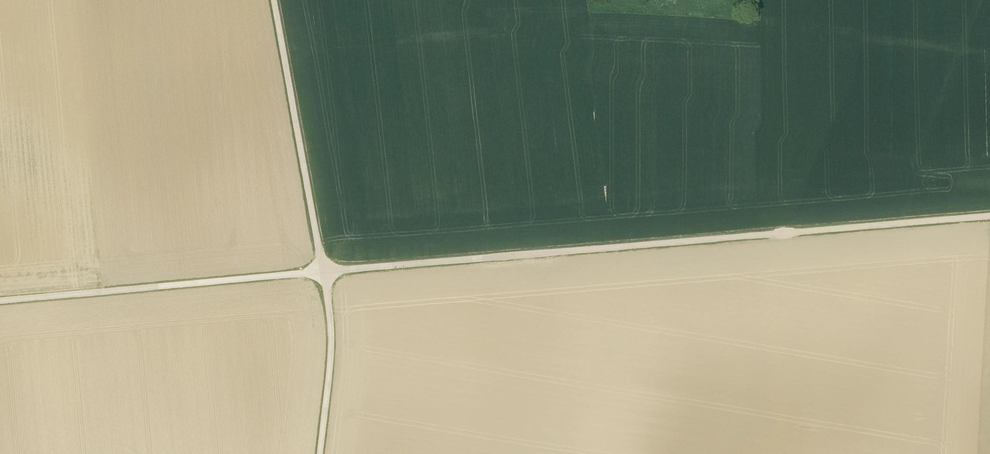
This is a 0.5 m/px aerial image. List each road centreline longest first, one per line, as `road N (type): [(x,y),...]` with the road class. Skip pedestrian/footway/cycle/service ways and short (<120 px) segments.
road 1 (unclassified): [(989,216),(324,272)]
road 2 (unclassified): [(324,272),(0,301)]
road 3 (unclassified): [(324,272),(275,0)]
road 4 (track): [(753,40),(758,236)]
road 5 (unclassified): [(321,453),(333,337),(324,272)]

